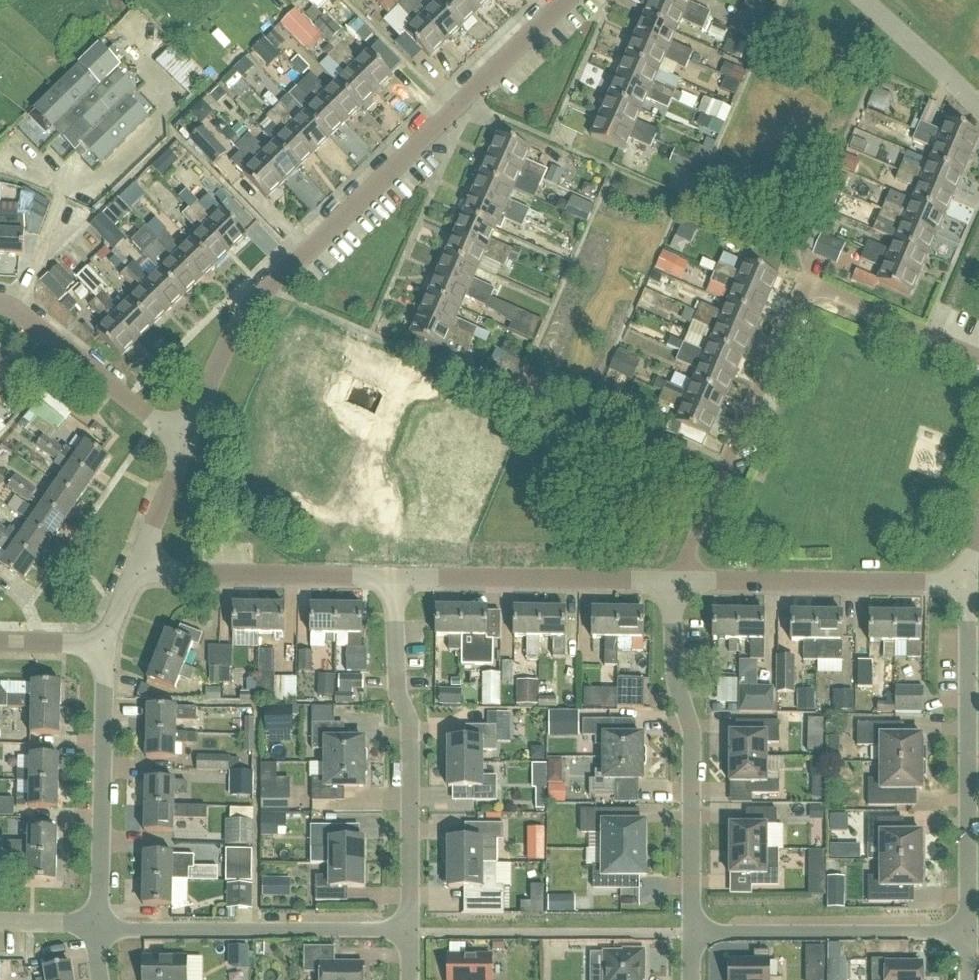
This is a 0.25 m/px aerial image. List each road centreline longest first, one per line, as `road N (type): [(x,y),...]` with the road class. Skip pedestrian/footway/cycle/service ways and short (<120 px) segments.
road 1 (residential): [(184,444),(229,343),(256,302),(564,0)]
road 2 (residential): [(677,581),(804,282),(978,357)]
road 3 (residential): [(411,932),(410,726),(397,692),(397,577)]
road 4 (residential): [(690,934),(691,733),(675,684),(677,581)]
road 5 (residential): [(967,931),(963,581)]
road 6 (residential): [(411,932),(97,930)]
road 7 (residential): [(677,581),(963,581)]
road 8 (residential): [(97,925),(103,644)]
road 9 (residential): [(397,577),(677,581)]
road 10 (residential): [(690,934),(967,931)]
road 11 (residential): [(132,572),(397,577)]
road 12 (residential): [(0,305),(184,444)]
road 13 (residential): [(978,109),(864,0)]
road 14 (residential): [(132,572),(184,444)]

